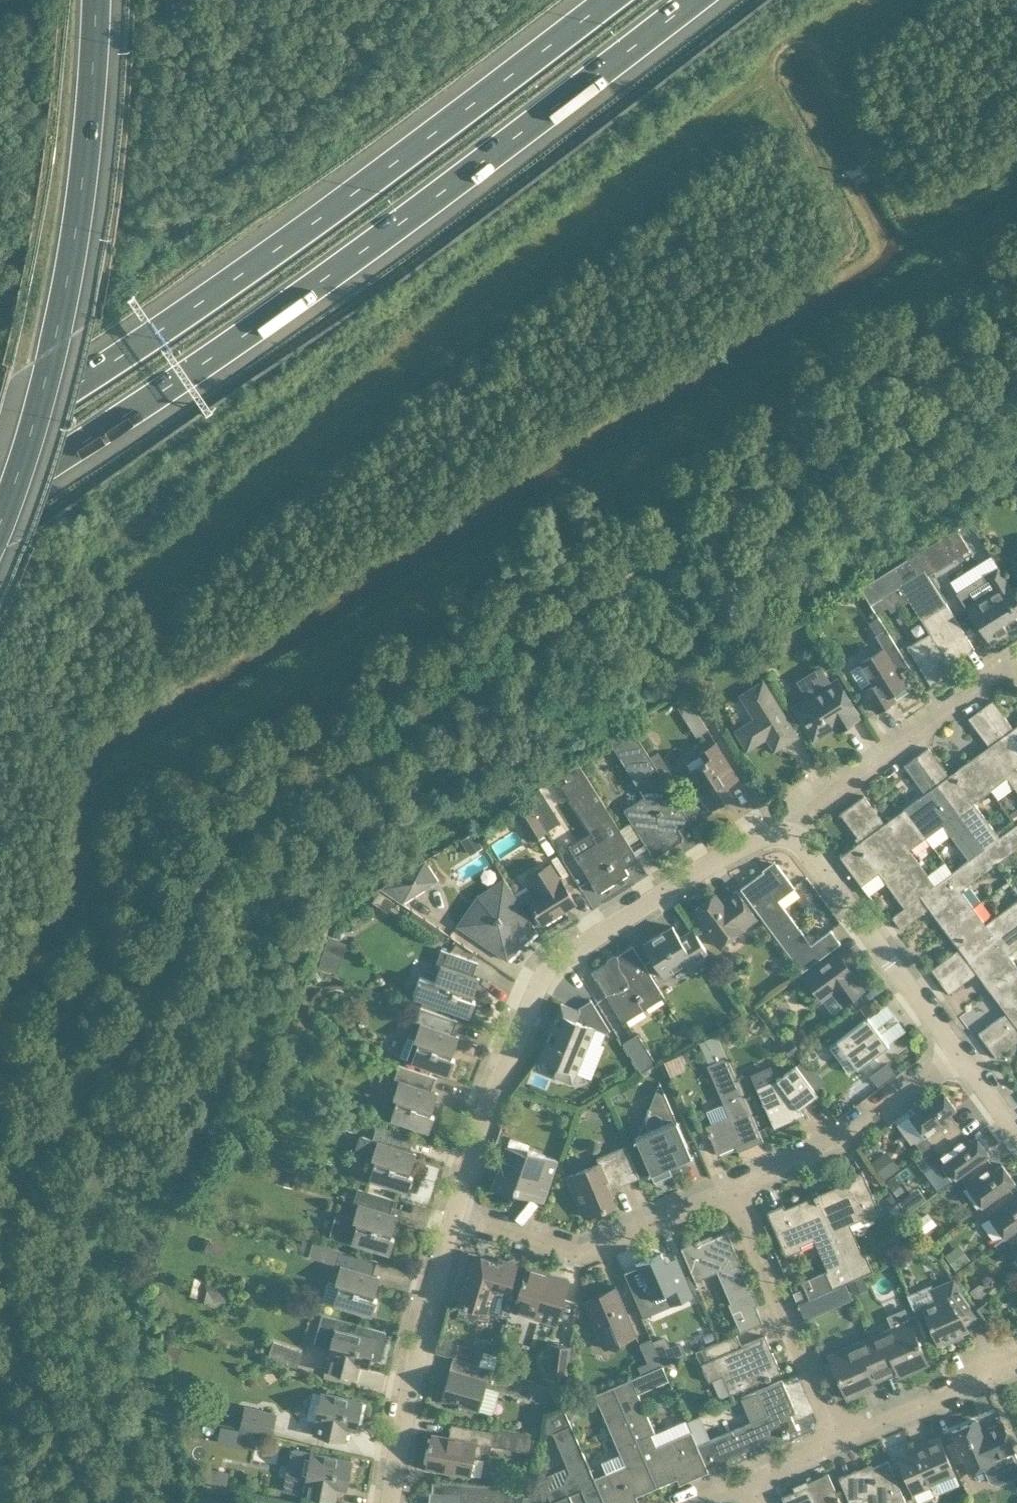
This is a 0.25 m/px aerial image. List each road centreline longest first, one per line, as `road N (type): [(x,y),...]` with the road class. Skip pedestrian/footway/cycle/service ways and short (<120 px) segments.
road 1 (motorway): [(0,492),(321,278),(691,0)]
road 2 (motorway): [(607,0),(292,240),(0,431)]
road 3 (motorway): [(0,515),(41,393),(72,248),(94,0)]
road 4 (residential): [(459,1208),(538,987),(561,957),(733,851),(780,832)]
road 5 (residential): [(391,1502),(459,1208)]
road 6 (residential): [(459,1208),(556,1247),(598,1248),(733,1190)]
road 7 (residential): [(780,832),(803,806),(1016,662)]
road 8 (residential): [(780,832),(802,846),(953,1052)]
road 9 (residential): [(838,1439),(733,1190)]
road 10 (residential): [(733,1190),(852,1131),(953,1052)]
road 11 (residential): [(838,1439),(991,1376)]

